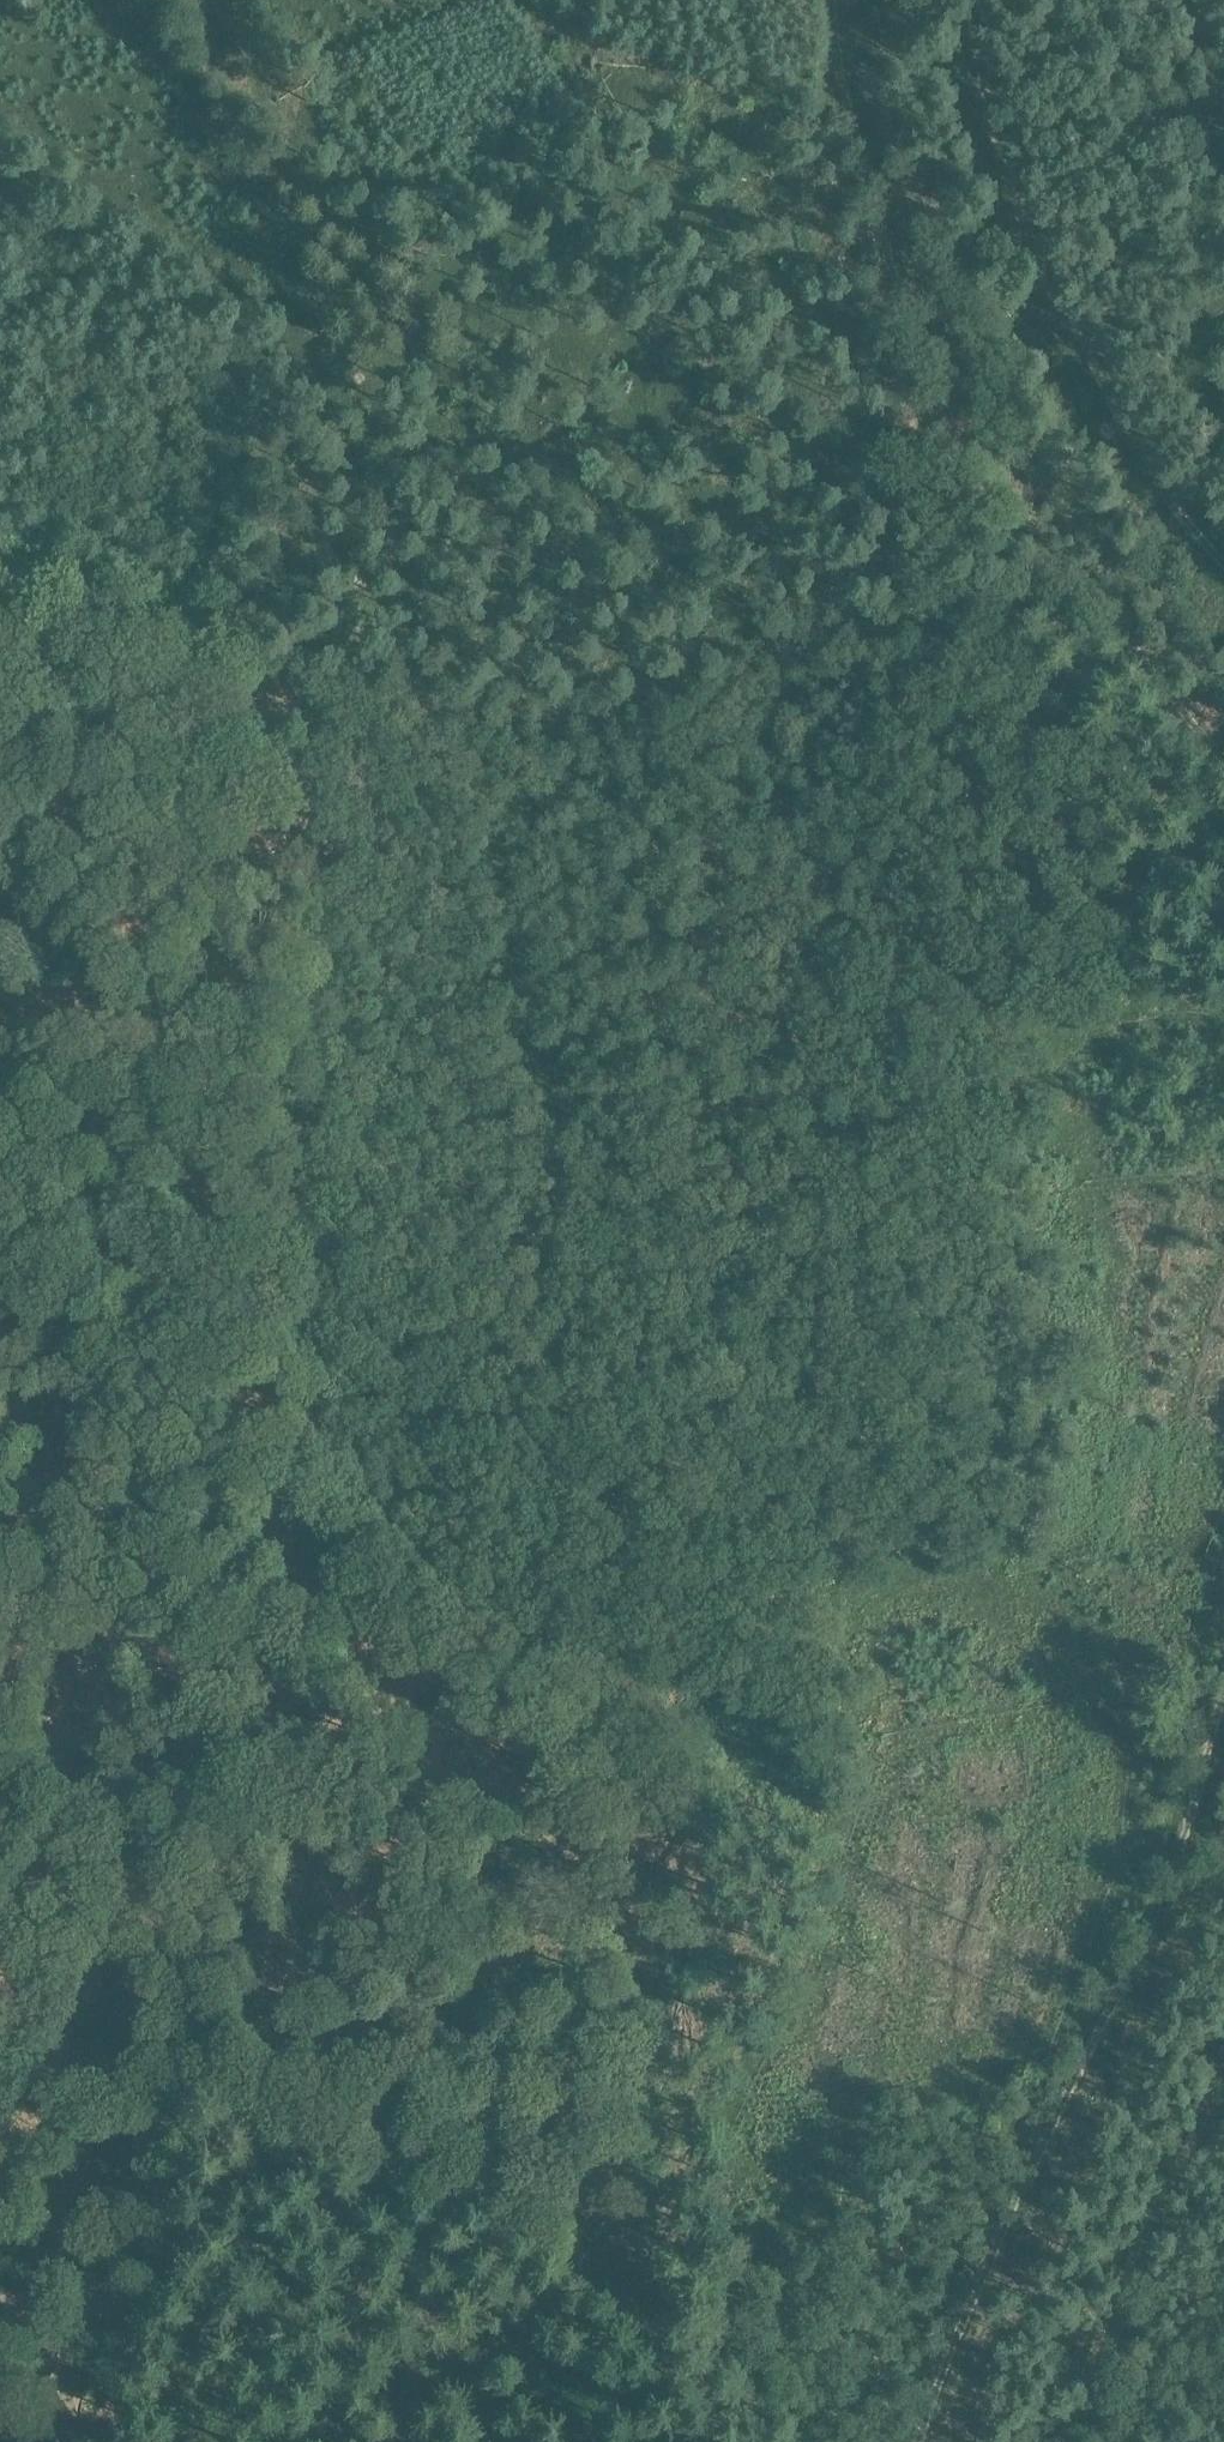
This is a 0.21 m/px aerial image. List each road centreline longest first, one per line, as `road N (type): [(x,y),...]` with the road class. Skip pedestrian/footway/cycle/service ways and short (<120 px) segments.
road 1 (track): [(1223,750),(1071,579),(996,480),(915,352),(867,240),(839,123),(827,0)]
road 2 (track): [(914,2441),(1223,1631)]
road 3 (track): [(982,0),(1010,183),(1223,516)]
road 4 (track): [(1223,2015),(1059,2441)]

